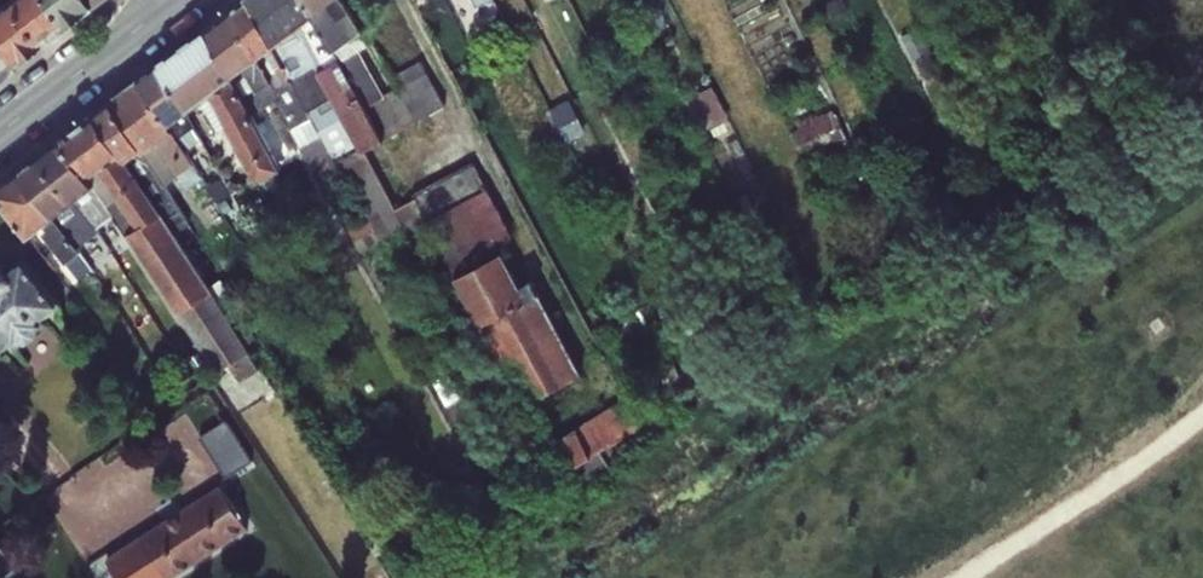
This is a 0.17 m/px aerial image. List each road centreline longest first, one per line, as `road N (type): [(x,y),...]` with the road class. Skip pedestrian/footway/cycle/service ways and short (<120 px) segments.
road 1 (secondary): [(173,1),(0,135)]

